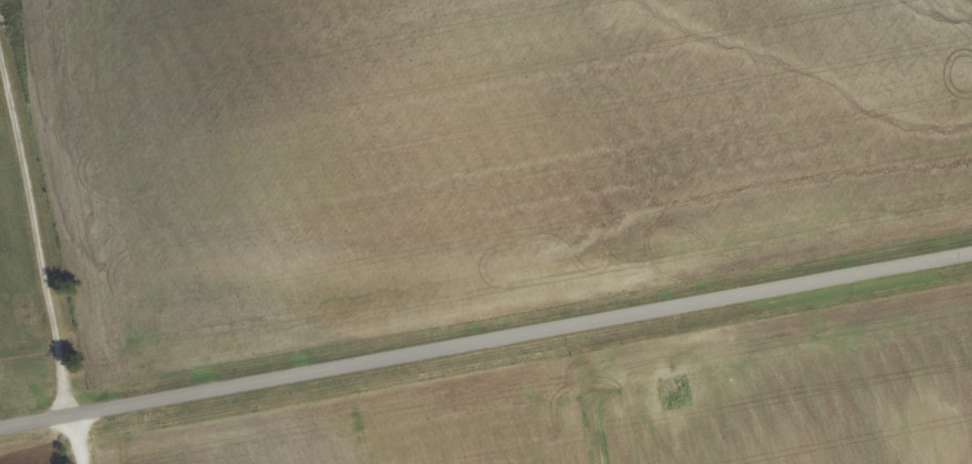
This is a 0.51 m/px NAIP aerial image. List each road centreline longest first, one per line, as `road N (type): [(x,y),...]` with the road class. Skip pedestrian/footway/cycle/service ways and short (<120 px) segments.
road 1 (residential): [(69,414),(971,253)]
road 2 (track): [(69,414),(0,49)]
road 3 (track): [(571,326),(597,463)]

